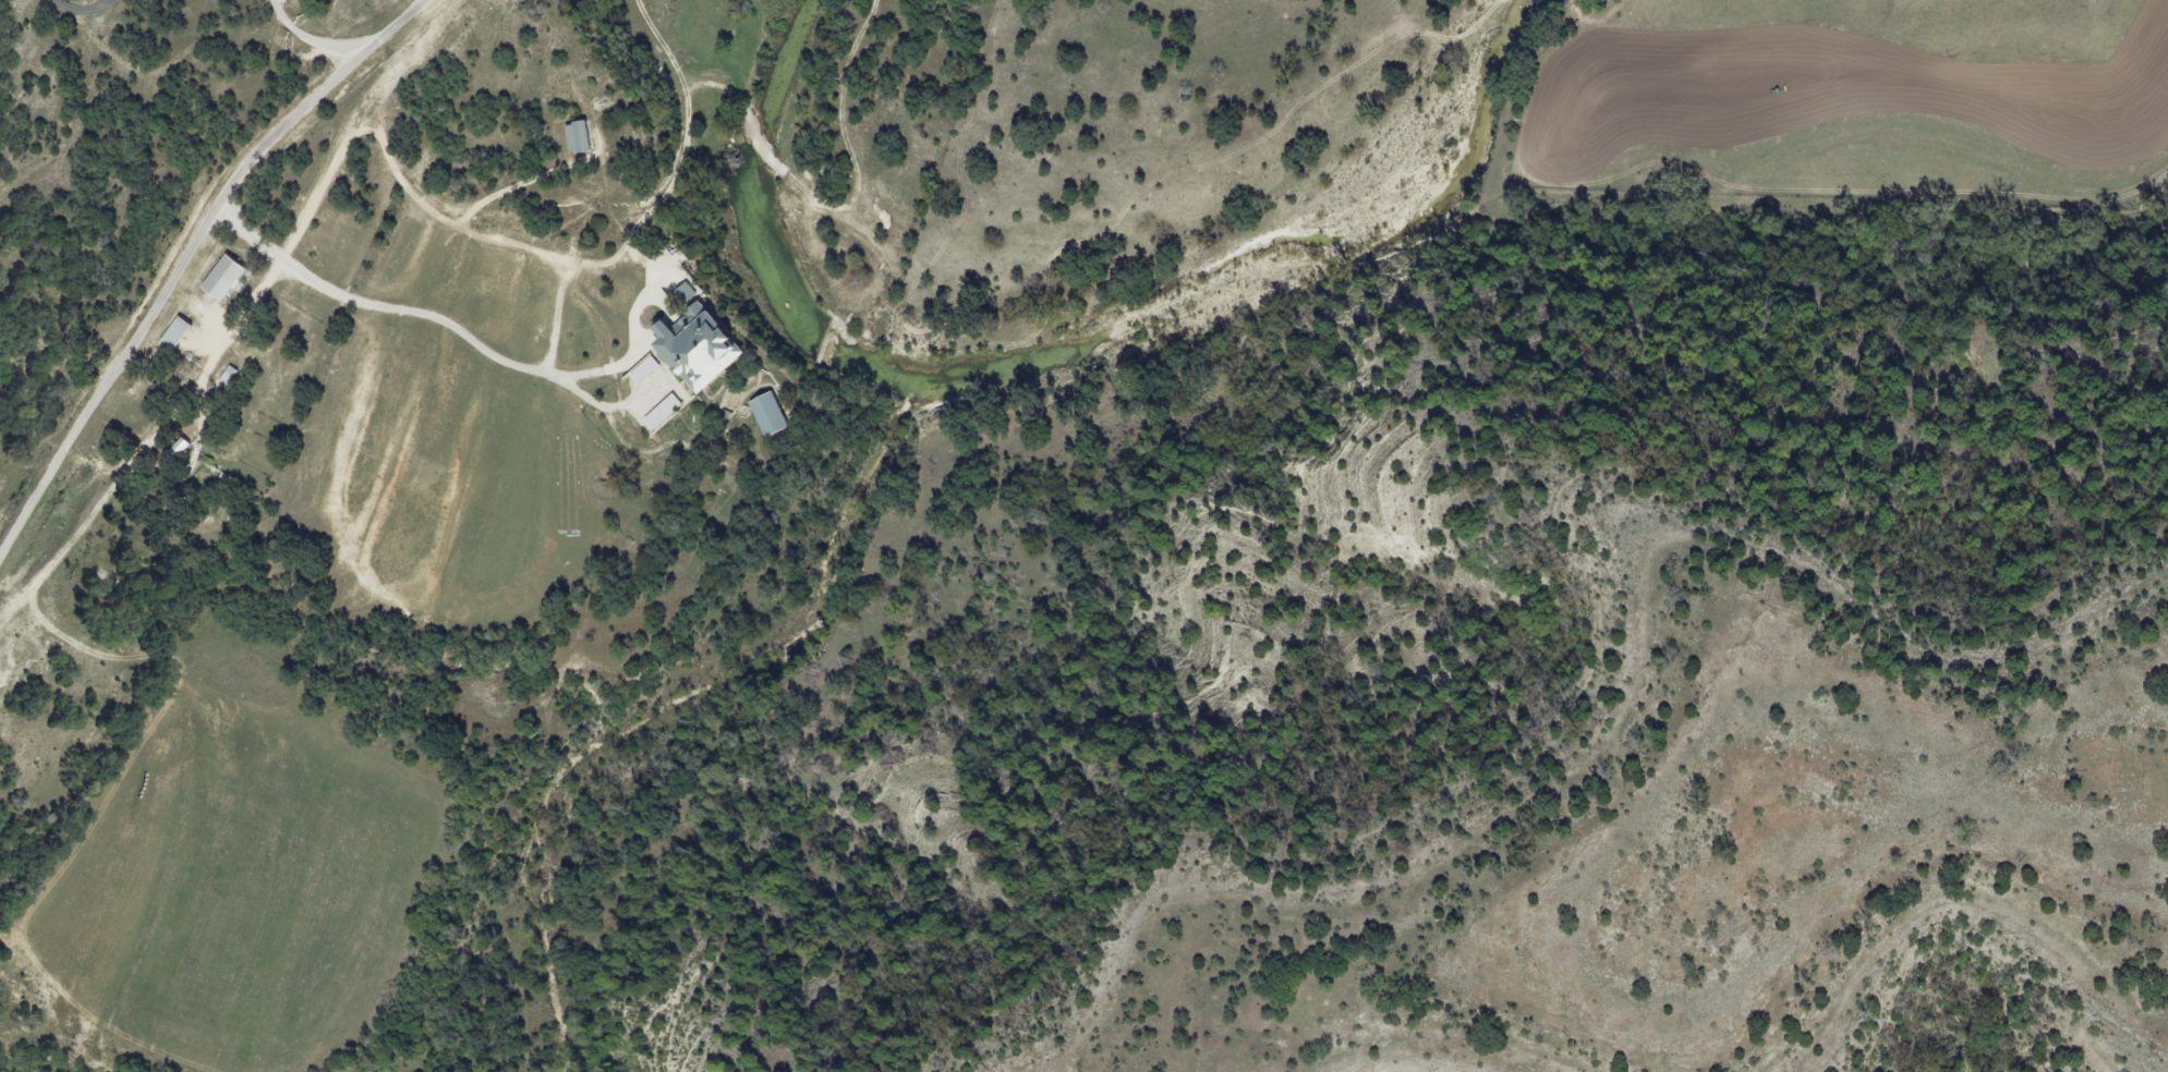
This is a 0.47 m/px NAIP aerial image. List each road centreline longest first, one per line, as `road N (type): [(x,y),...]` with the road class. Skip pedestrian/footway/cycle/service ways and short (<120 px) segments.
road 1 (residential): [(0,561),(261,147),(416,0)]

